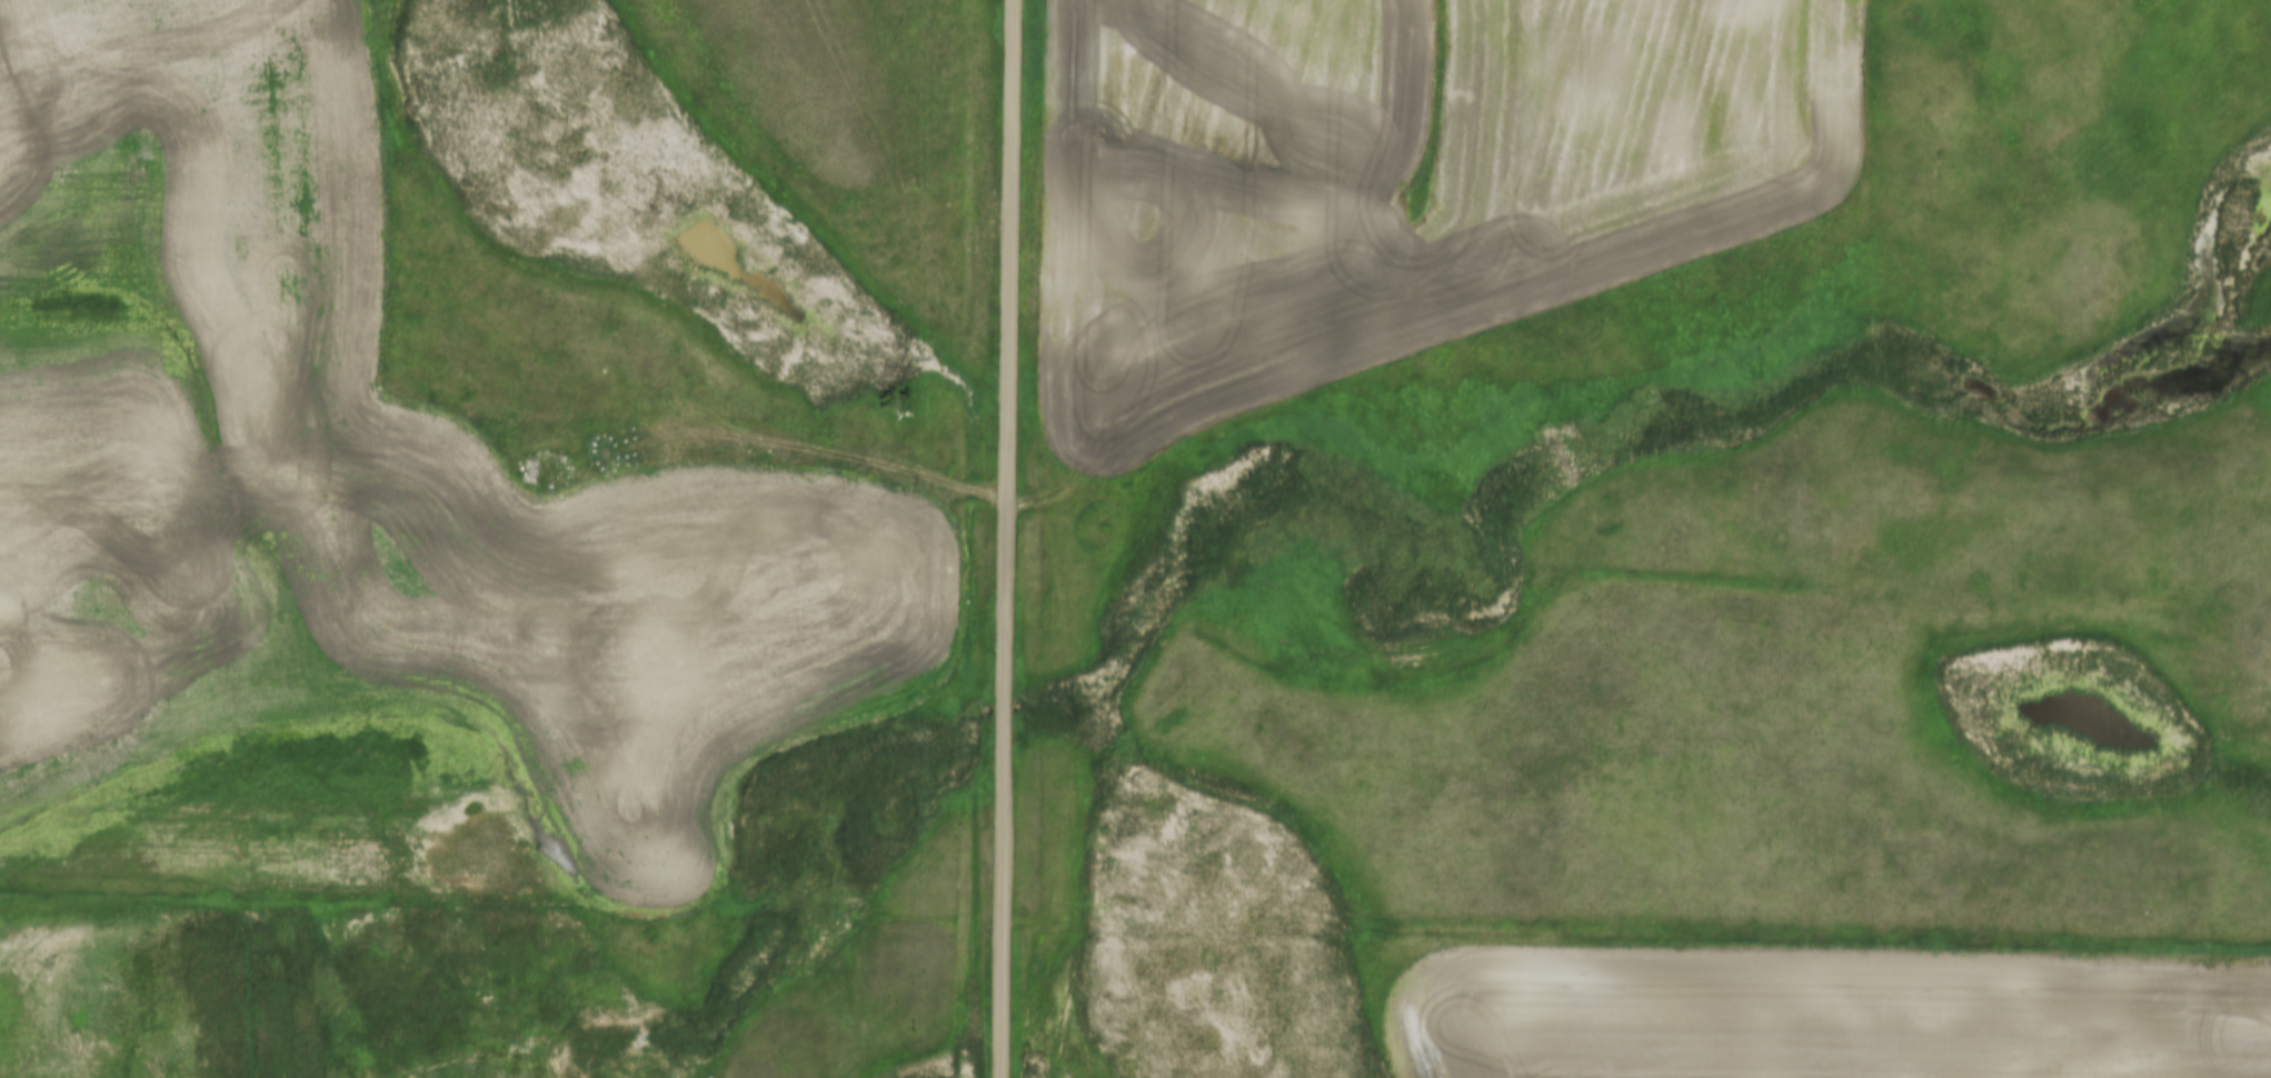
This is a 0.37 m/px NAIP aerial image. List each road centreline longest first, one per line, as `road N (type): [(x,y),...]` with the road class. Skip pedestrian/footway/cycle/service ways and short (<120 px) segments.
road 1 (residential): [(1003,1077),(1017,0)]

